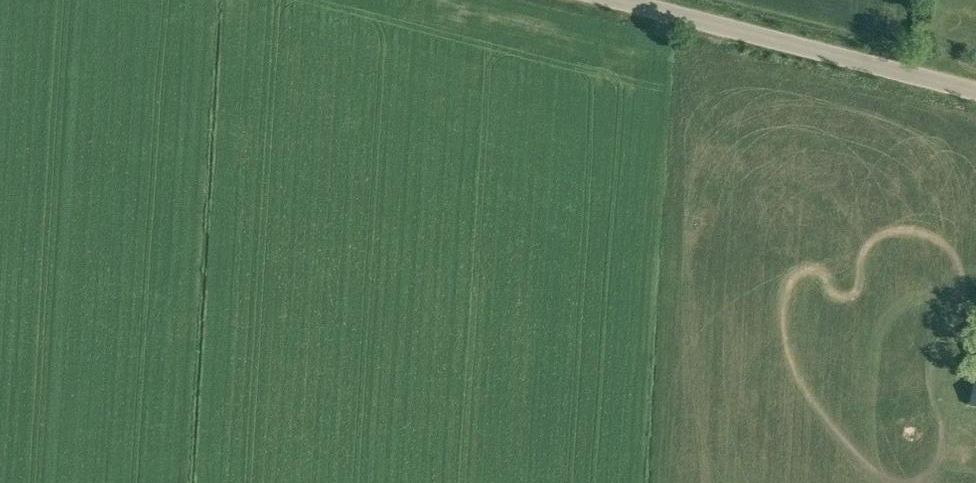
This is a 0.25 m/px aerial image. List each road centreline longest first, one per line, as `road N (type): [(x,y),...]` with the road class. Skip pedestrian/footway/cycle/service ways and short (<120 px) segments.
road 1 (unclassified): [(975,90),(623,0)]

